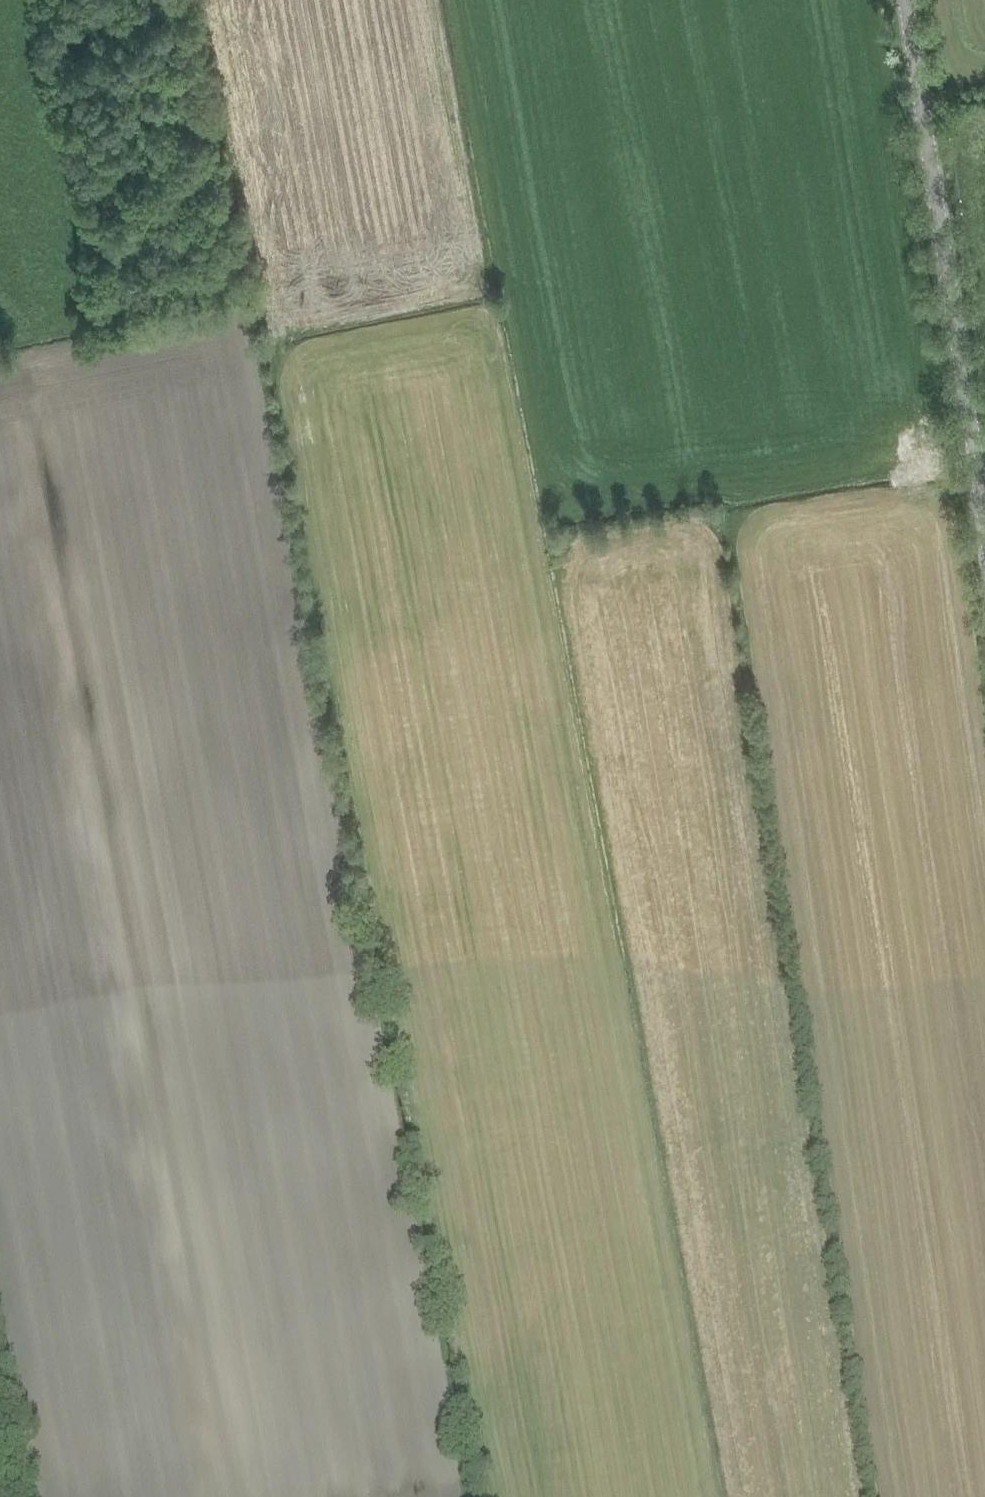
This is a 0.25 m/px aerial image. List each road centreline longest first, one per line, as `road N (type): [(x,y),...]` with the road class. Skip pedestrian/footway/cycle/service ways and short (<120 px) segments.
road 1 (tertiary): [(984,596),(892,0)]

